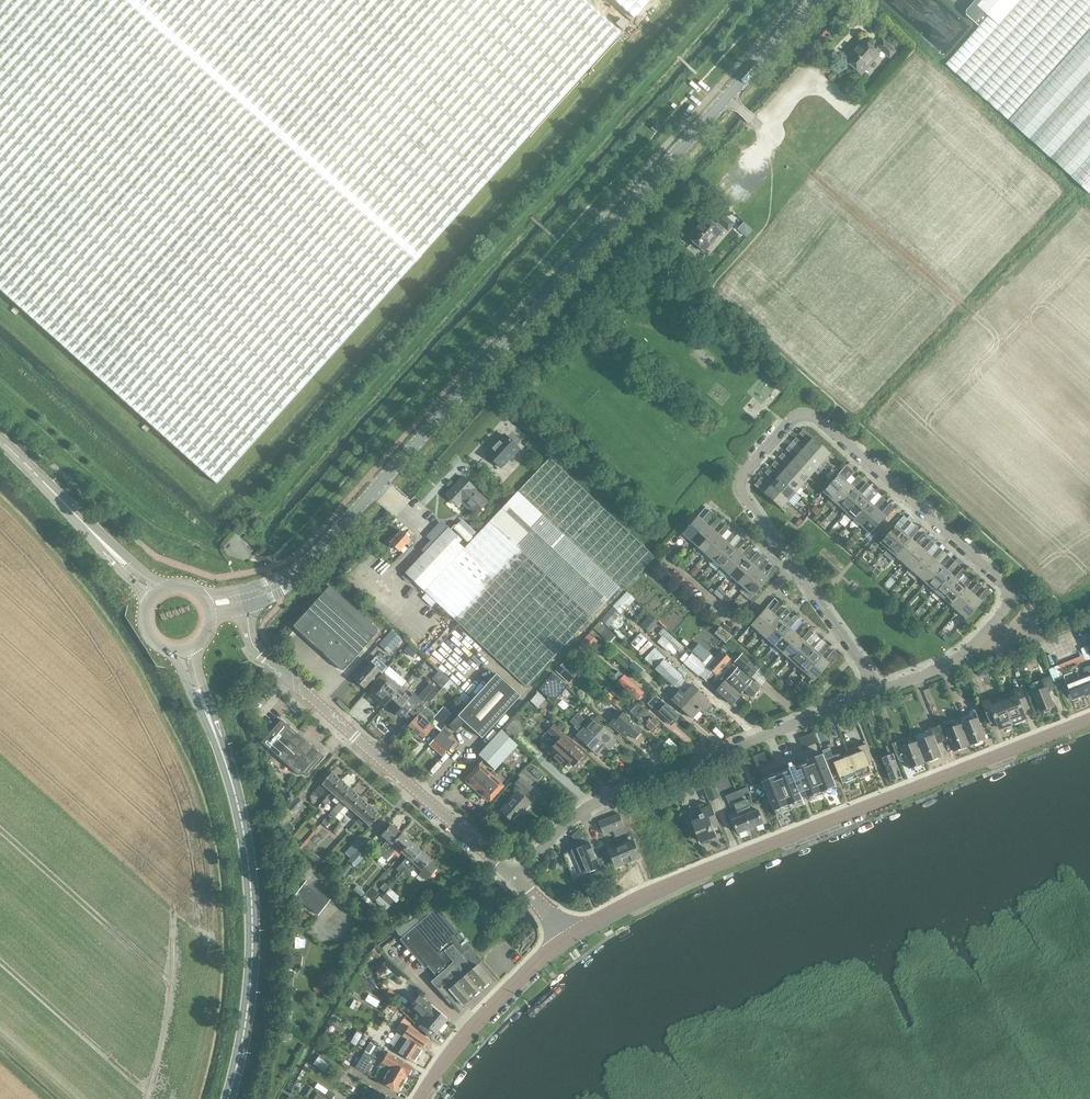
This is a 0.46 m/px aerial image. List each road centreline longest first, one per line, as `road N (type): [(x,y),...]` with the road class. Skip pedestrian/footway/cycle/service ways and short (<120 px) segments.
road 1 (tertiary): [(246,598),(294,580),(819,0)]
road 2 (residential): [(876,693),(964,653),(1011,601),(1008,591),(814,420),(797,419),(742,478),(739,492),(869,673)]
road 3 (tertiary): [(568,938),(683,878),(1089,719)]
road 4 (secondary): [(229,1098),(251,982),(249,851),(219,739),(182,649)]
road 5 (residential): [(516,876),(598,799),(876,693)]
road 6 (tertiary): [(516,876),(262,655),(246,598)]
road 7 (tertiary): [(421,1098),(473,1024),(568,938)]
road 8 (secondary): [(154,594),(0,439)]

